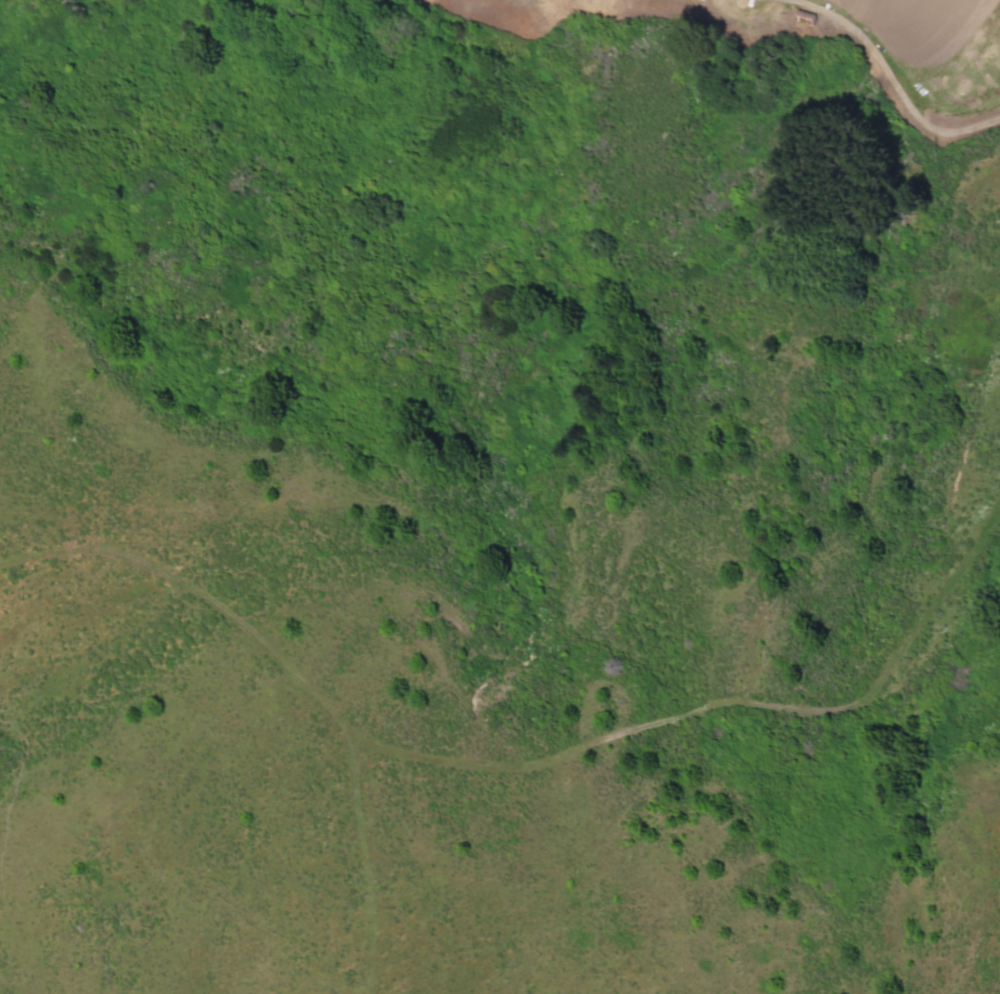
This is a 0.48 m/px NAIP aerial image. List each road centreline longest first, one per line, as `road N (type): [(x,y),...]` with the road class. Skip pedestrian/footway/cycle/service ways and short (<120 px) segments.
road 1 (track): [(999,518),(917,670),(859,712),(731,706),(528,776),(434,775),(334,727),(226,612),(145,564),(53,551),(0,561)]
road 2 (track): [(999,124),(943,137),(907,112),(840,30),(774,0)]
road 3 (track): [(363,993),(366,930),(346,799),(347,733)]

